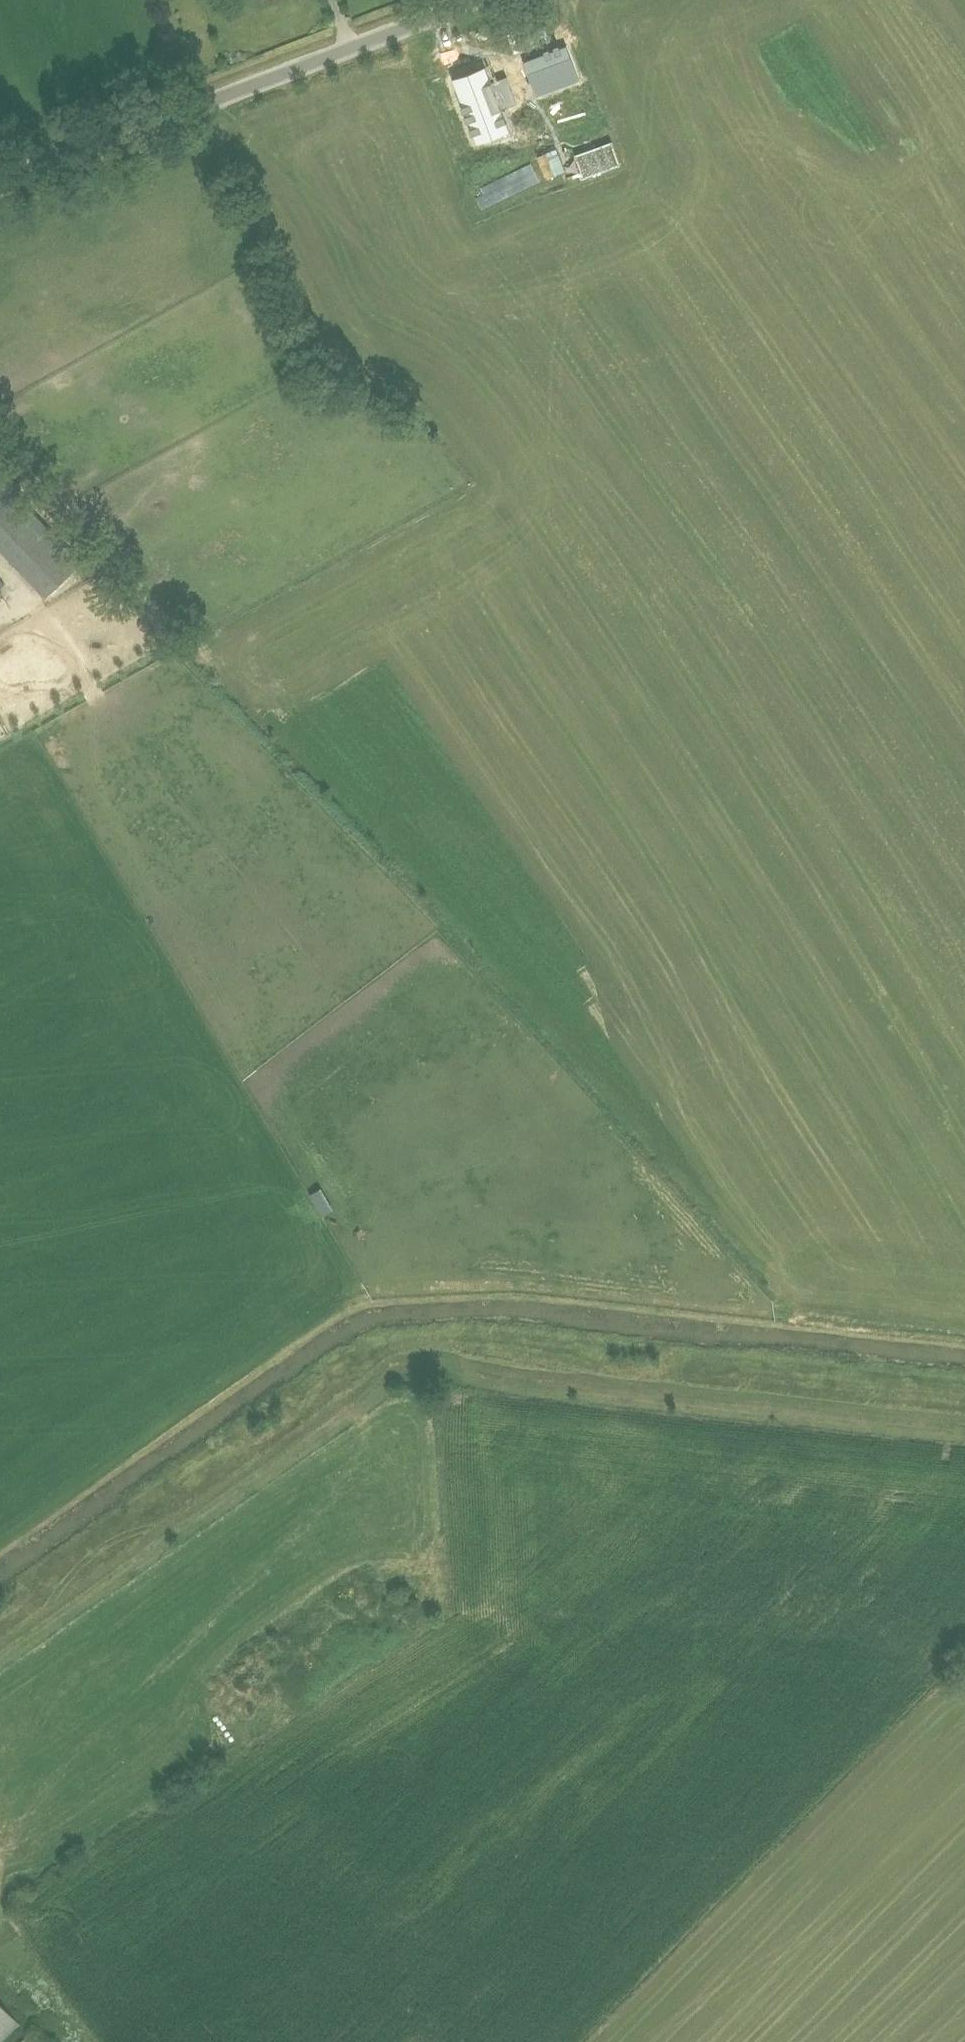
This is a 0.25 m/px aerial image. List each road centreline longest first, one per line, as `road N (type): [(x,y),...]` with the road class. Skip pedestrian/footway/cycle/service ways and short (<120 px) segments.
road 1 (unclassified): [(0,175),(470,0)]

